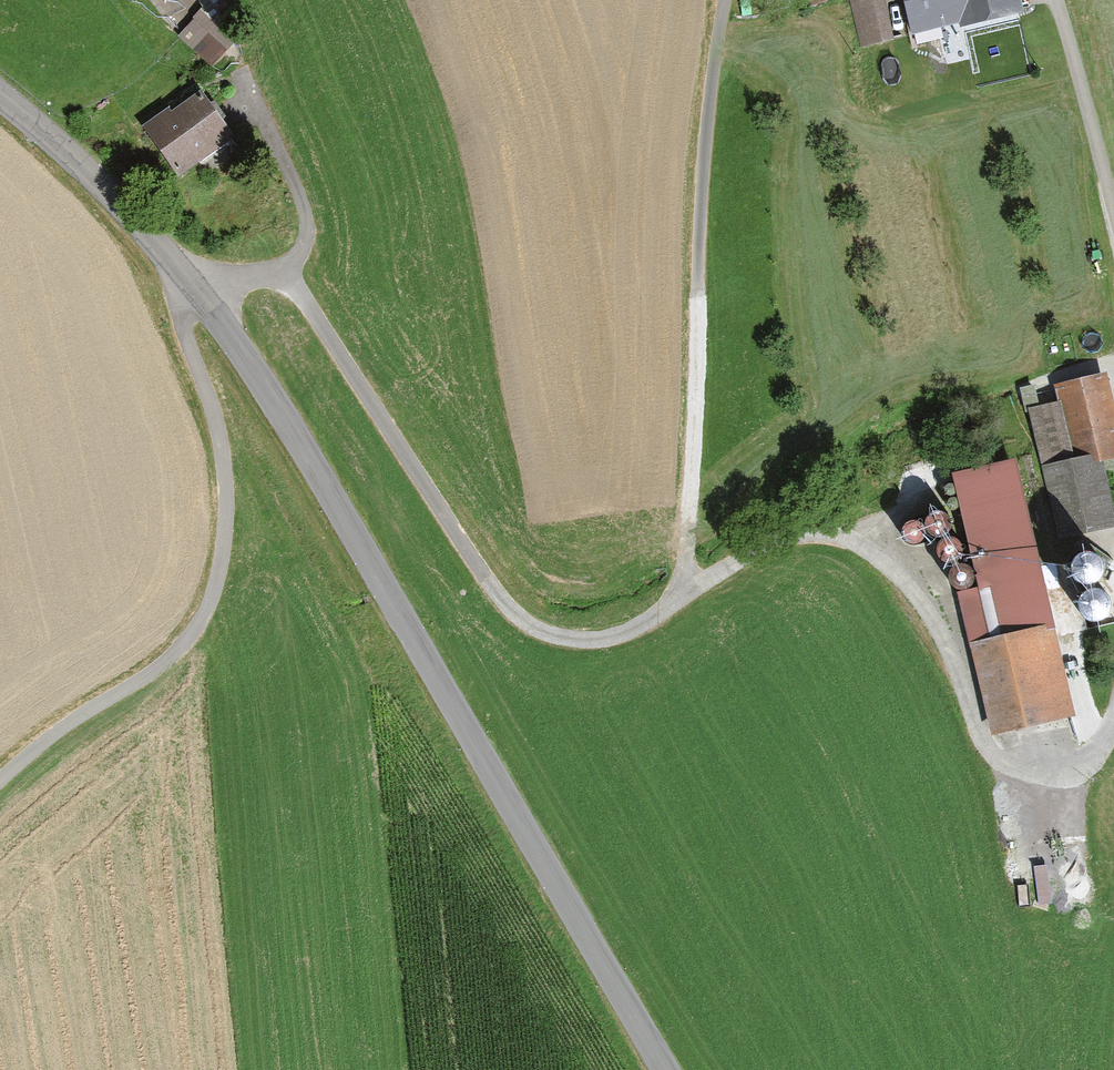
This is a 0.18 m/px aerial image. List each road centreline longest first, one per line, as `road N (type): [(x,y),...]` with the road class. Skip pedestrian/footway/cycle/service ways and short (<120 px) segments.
road 1 (track): [(686,598),(598,642),(553,637),(517,614),(306,301),(238,272),(181,305),(227,489),(220,578),(184,651),(73,720),(0,782)]
road 2 (tertiary): [(0,93),(111,183),(201,291),(664,1069)]
road 3 (track): [(1113,718),(1099,752),(1081,765),(1012,768),(984,745),(926,595),(889,556),(838,522),(783,532),(686,598)]
road 4 (track): [(722,0),(697,267),(686,598)]

